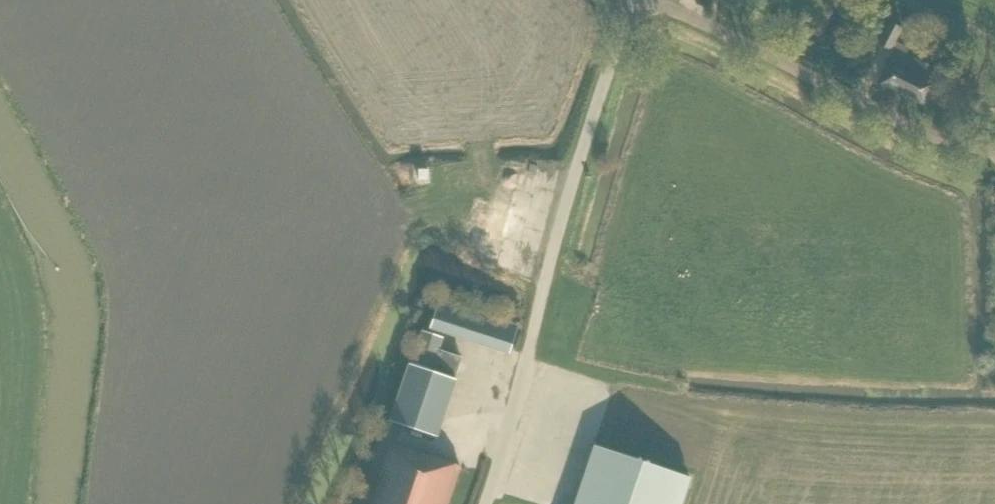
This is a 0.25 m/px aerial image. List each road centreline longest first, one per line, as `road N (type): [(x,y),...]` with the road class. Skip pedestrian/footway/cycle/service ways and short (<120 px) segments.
road 1 (unclassified): [(483,503),(630,0)]
road 2 (unclassified): [(655,0),(892,118),(994,152)]

